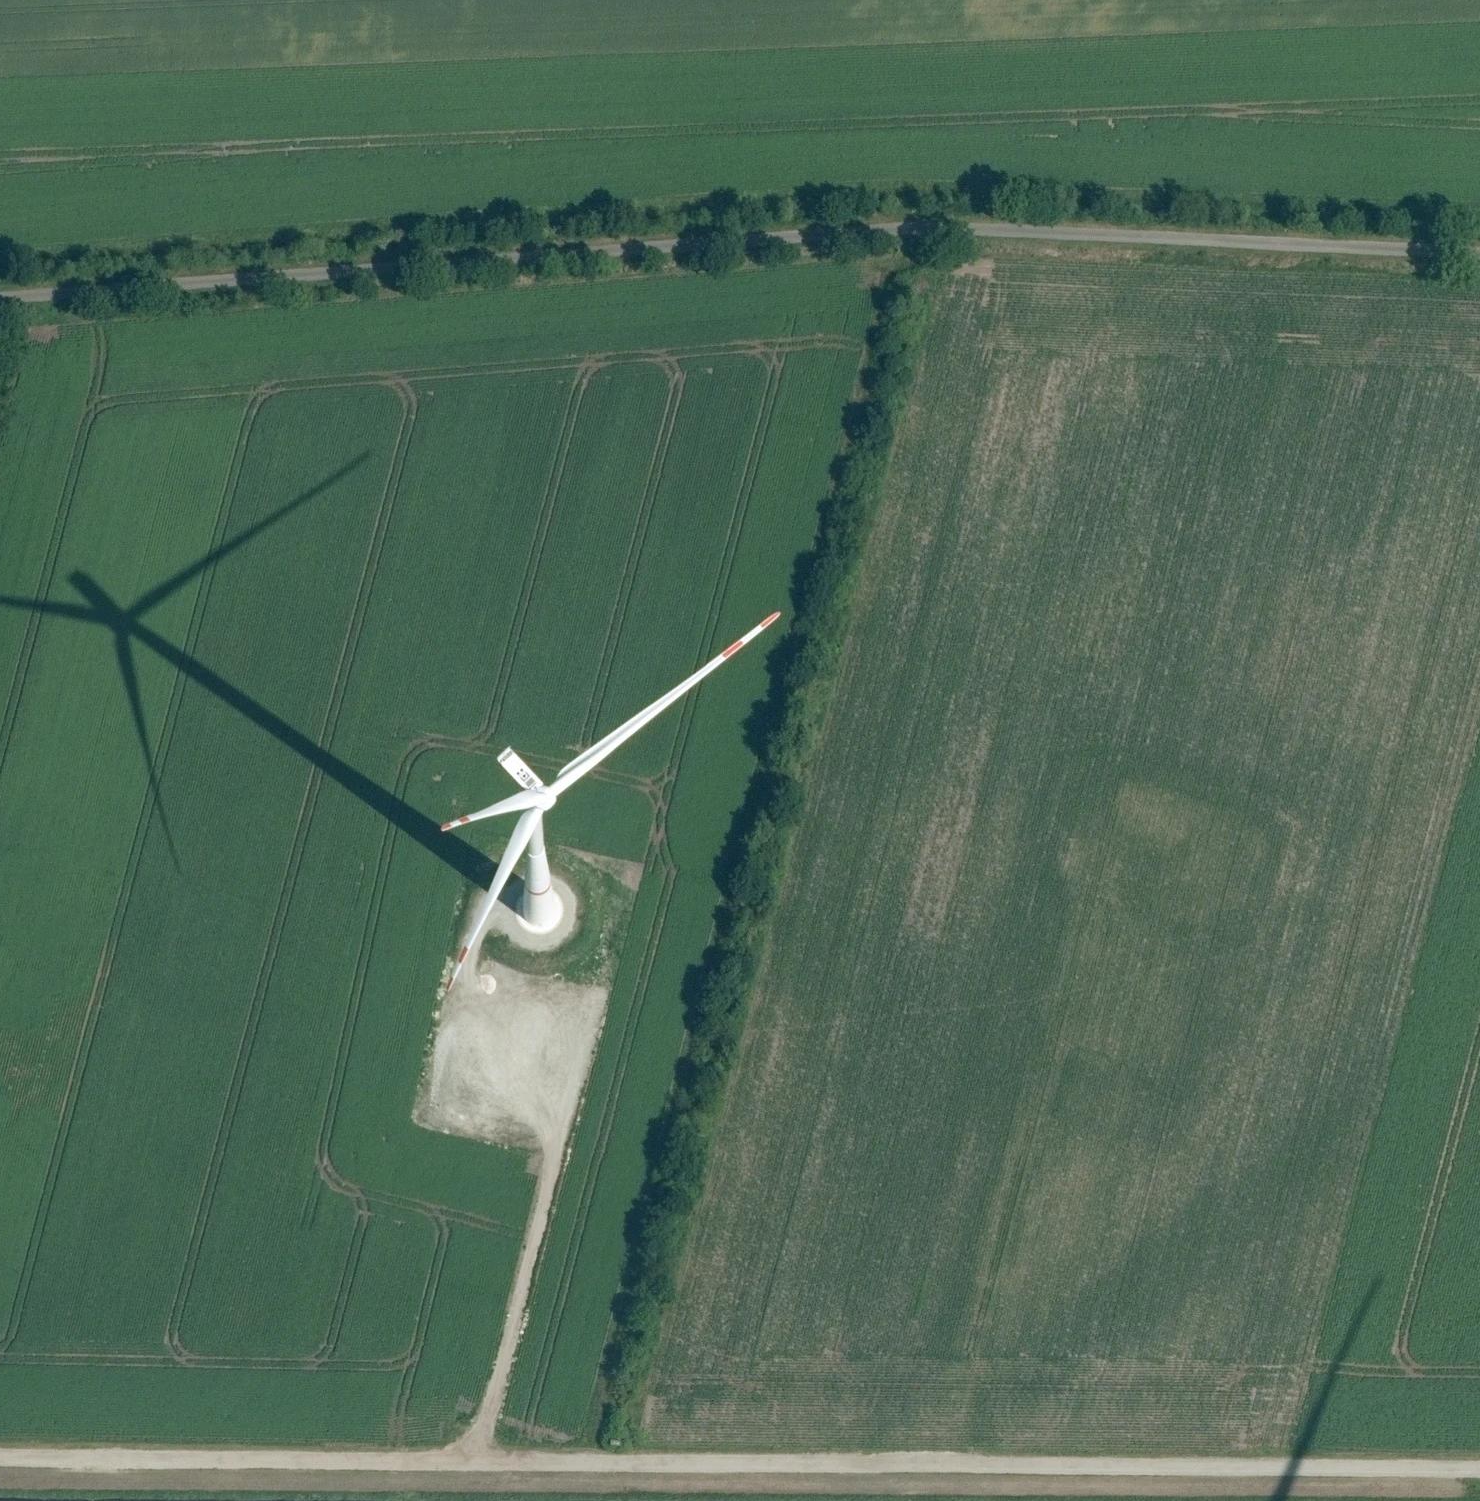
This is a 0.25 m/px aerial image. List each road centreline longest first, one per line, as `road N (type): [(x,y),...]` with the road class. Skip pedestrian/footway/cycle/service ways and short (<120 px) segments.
road 1 (track): [(0,295),(922,224),(1479,249)]
road 2 (track): [(473,1460),(597,993)]

